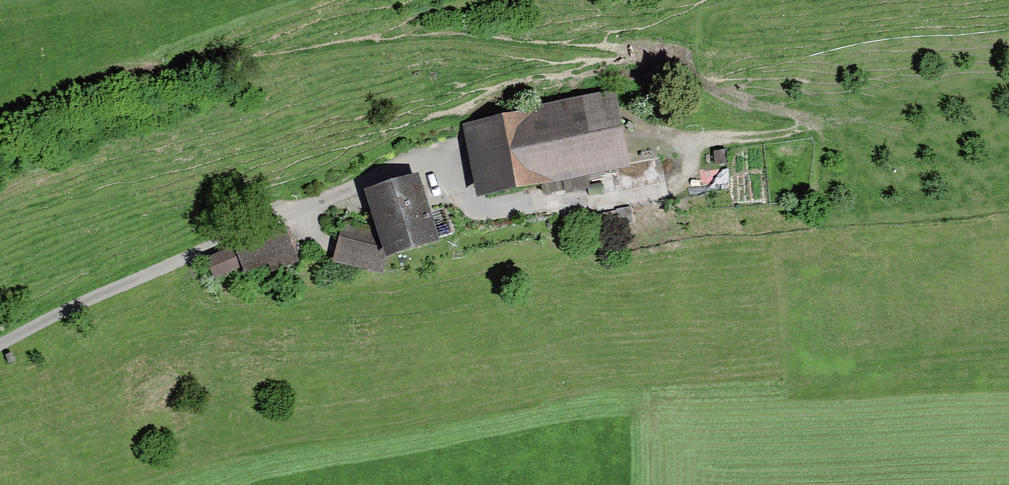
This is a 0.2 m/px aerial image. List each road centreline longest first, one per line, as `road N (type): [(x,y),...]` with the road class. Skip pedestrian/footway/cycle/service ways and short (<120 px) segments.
road 1 (track): [(820,123),(747,107),(672,55),(462,34),(121,72)]
road 2 (track): [(432,160),(475,209),(596,204),(672,187),(696,147),(721,138),(873,111)]
road 3 (track): [(432,160),(0,343)]

